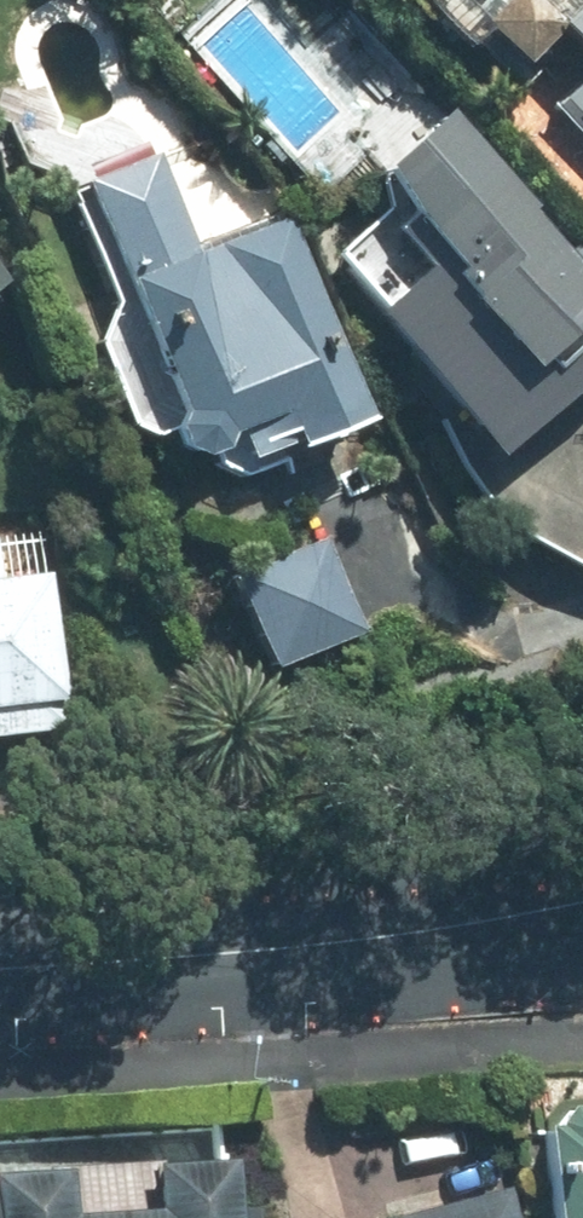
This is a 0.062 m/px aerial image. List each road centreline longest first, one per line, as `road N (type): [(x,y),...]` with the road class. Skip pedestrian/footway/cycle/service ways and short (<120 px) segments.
road 1 (residential): [(582,902),(473,925),(0,969)]

